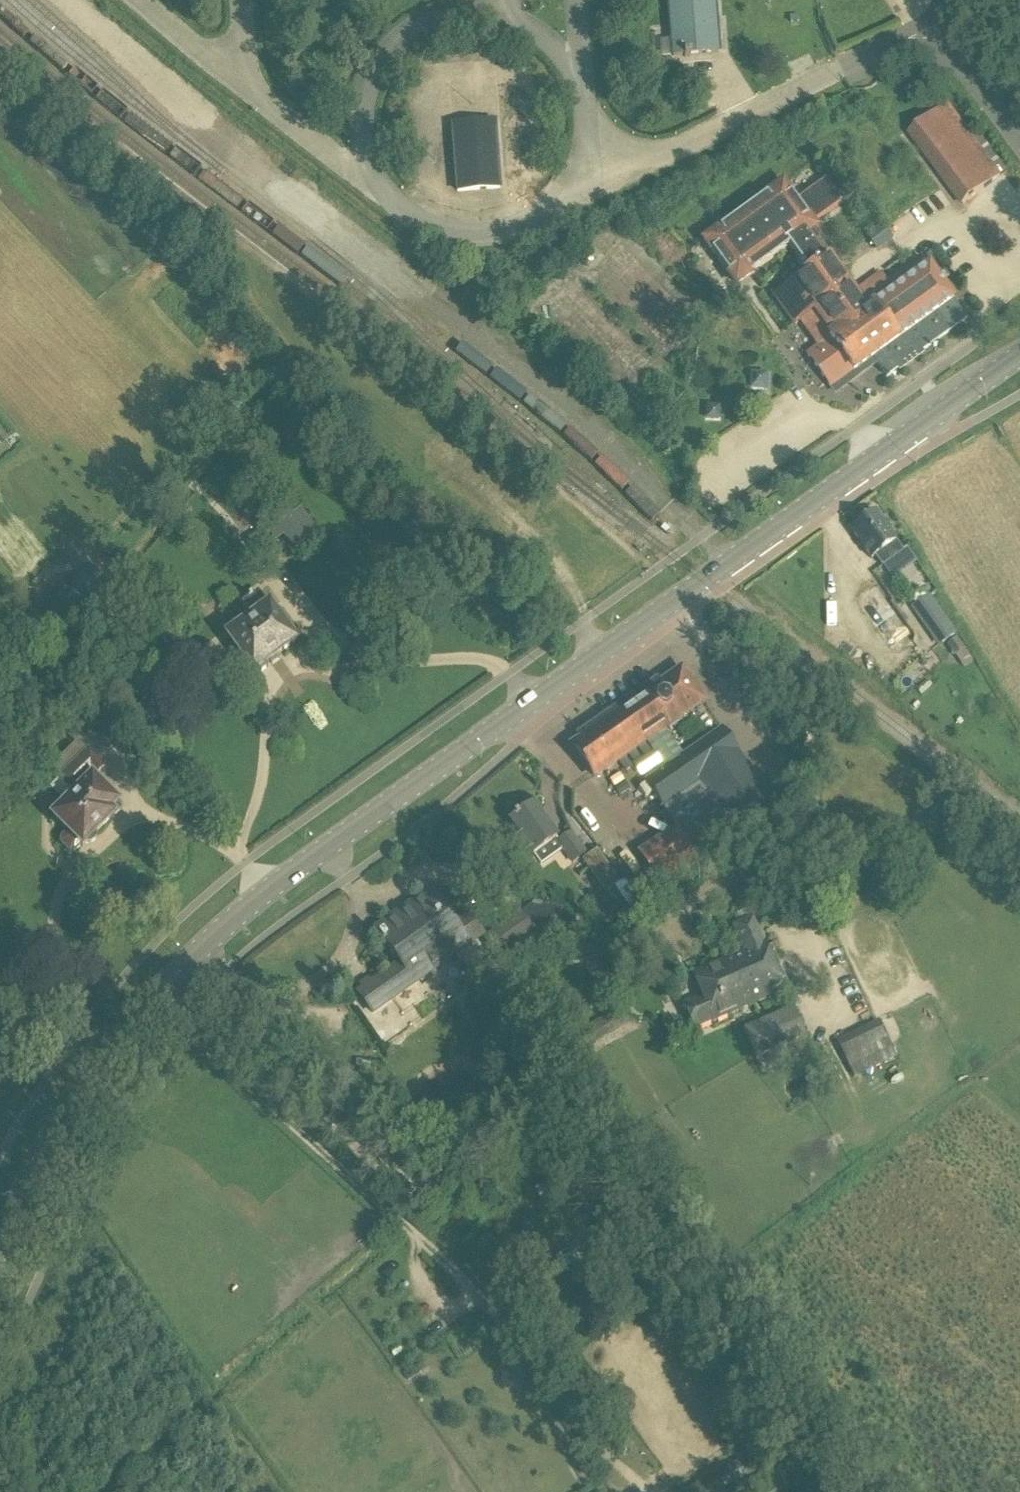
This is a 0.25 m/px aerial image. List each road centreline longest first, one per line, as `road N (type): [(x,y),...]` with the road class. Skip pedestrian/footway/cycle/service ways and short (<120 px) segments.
road 1 (secondary): [(0,1245),(93,1076),(216,935),(1019,355)]
road 2 (unclassified): [(952,21),(685,145),(592,161)]
road 3 (unclassified): [(592,161),(577,195),(555,214),(481,234),(416,221),(371,178)]
road 4 (unclassified): [(371,178),(359,127),(378,58),(423,19),(497,4)]
road 5 (unclassified): [(371,178),(242,79)]
road 6 (unclassified): [(1019,139),(978,83),(952,21)]
road 7 (unclassified): [(242,79),(148,0)]
road 8 (unclassified): [(497,4),(552,41),(581,87)]

